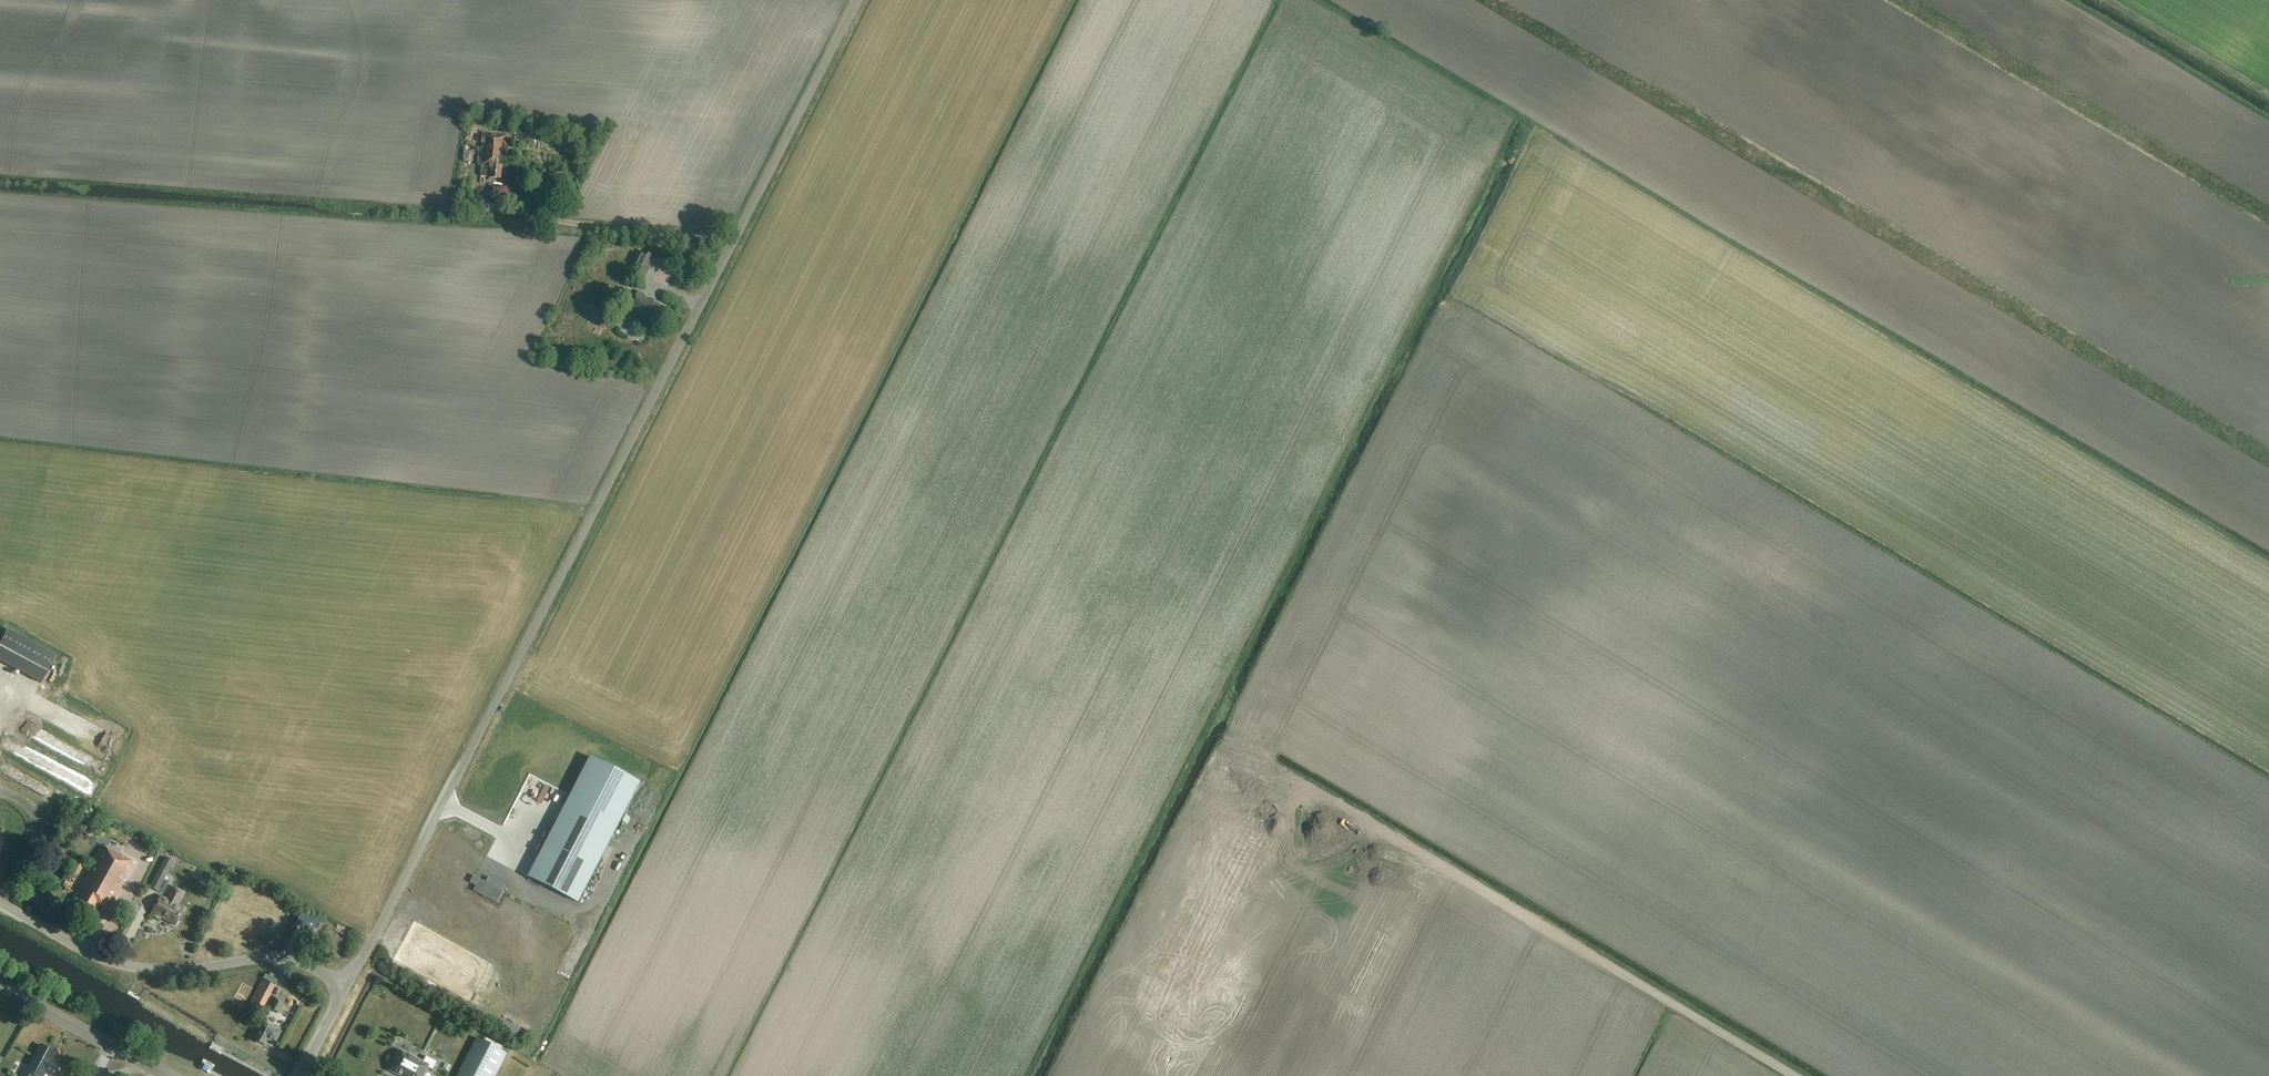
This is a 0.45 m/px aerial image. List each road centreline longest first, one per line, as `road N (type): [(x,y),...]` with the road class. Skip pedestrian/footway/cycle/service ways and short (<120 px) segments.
road 1 (unclassified): [(346,986),(857,0)]
road 2 (unclassified): [(346,986),(283,958),(132,969),(0,903)]
road 3 (track): [(733,240),(471,206)]
road 4 (secondary): [(165,1075),(0,986)]

